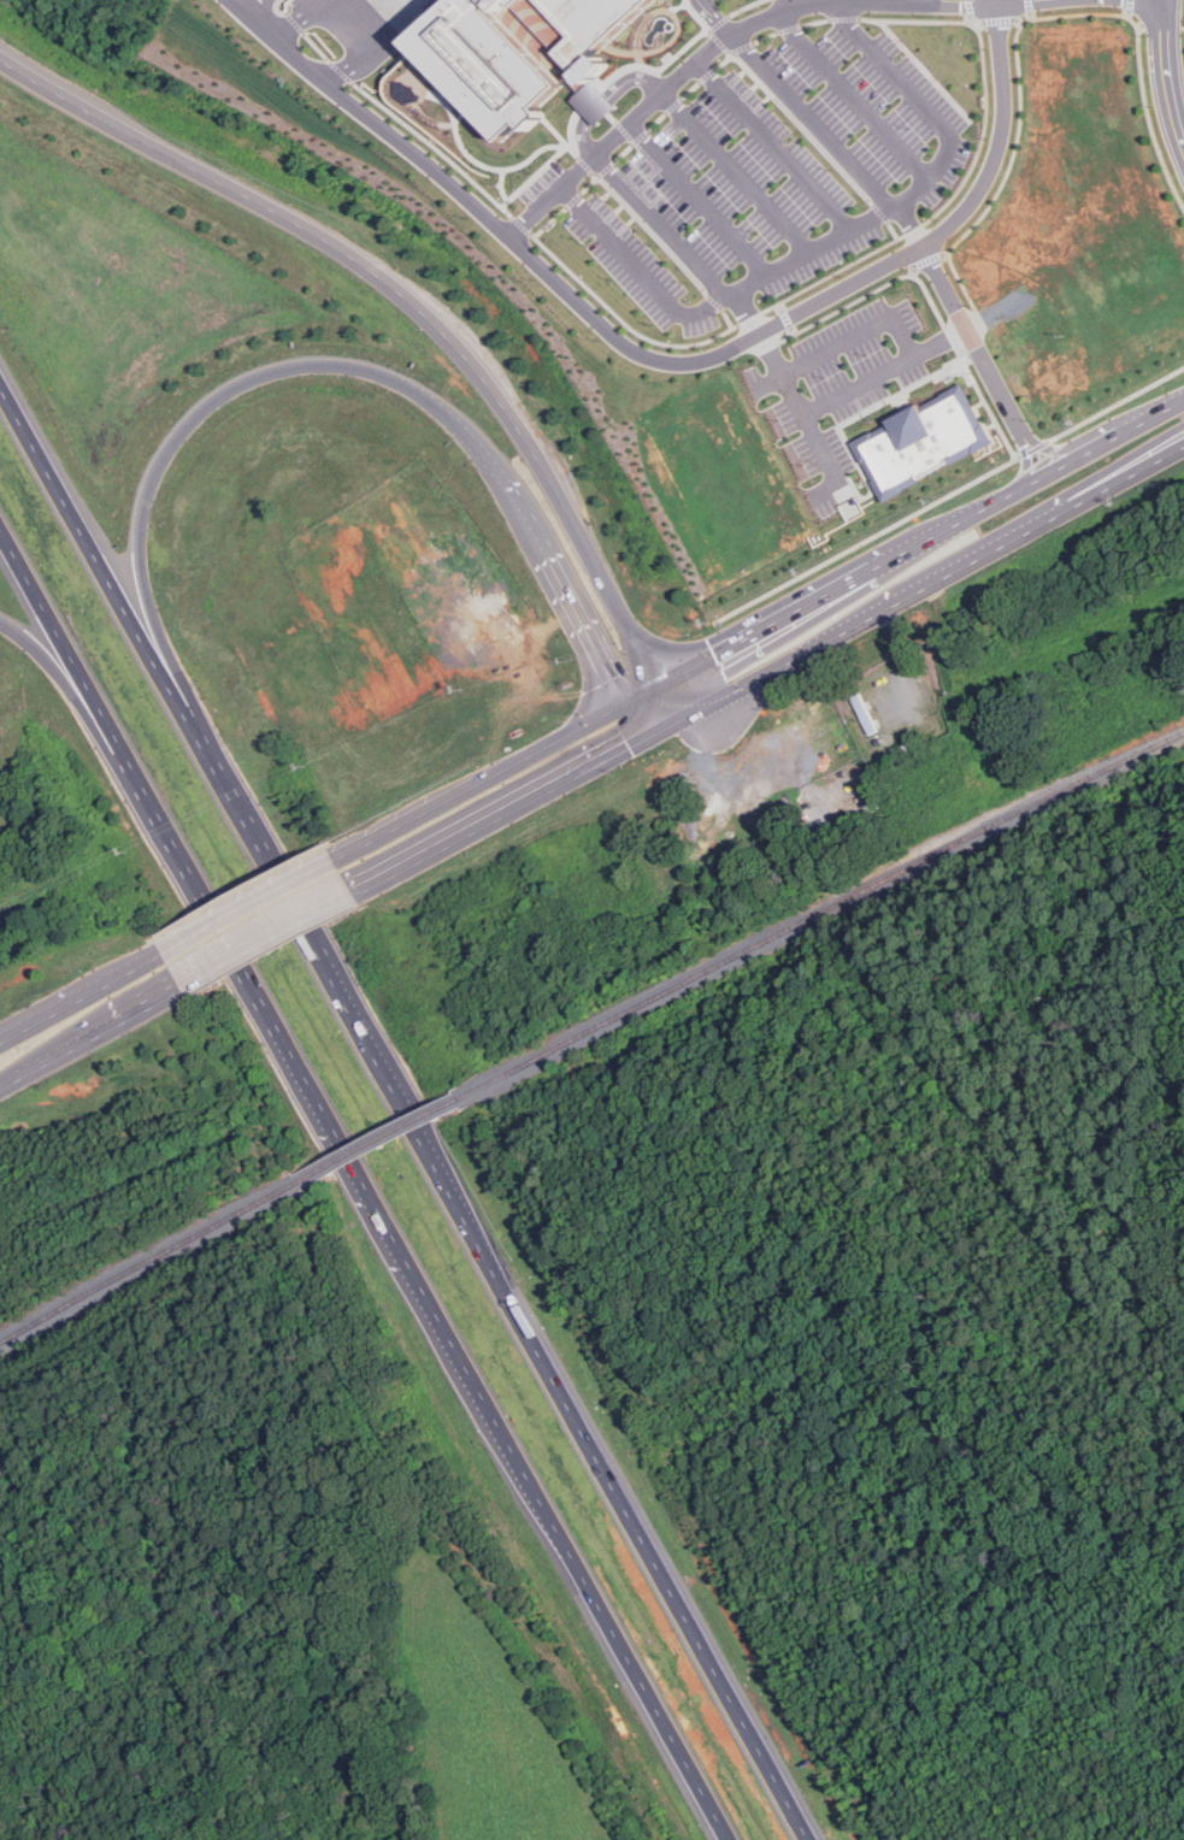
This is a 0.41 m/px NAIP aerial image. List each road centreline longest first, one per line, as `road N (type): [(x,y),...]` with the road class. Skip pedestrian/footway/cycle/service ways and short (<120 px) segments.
road 1 (motorway): [(656,688),(502,405),(418,311),(317,237),(0,62)]
road 2 (motorway): [(234,807),(161,639),(140,558),(148,490),(178,436),(267,375),(338,367),(425,400),(455,421),(507,483)]
road 3 (motorway): [(807,1839),(497,1284)]
road 4 (trunk): [(1183,402),(656,688)]
road 5 (trunk): [(666,729),(1183,447)]
road 6 (motorway): [(497,1284),(234,807)]
road 7 (motorway): [(234,807),(0,389)]
road 8 (motorway): [(325,1116),(552,1525)]
road 9 (motorway): [(0,531),(181,856)]
road 10 (motorway): [(552,1525),(727,1839)]
road 11 (primary): [(354,897),(666,729)]
road 12 (primary): [(625,704),(336,861)]
road 13 (motorway): [(181,856),(325,1116)]
road 14 (motorway): [(0,623),(58,673),(181,856)]
road 15 (primary): [(336,861),(164,955)]
road 16 (primary): [(183,990),(354,897)]
road 17 (primary): [(164,955),(0,1044)]
road 18 (motorway): [(549,562),(625,704)]
road 19 (primary): [(0,1090),(116,1027)]

